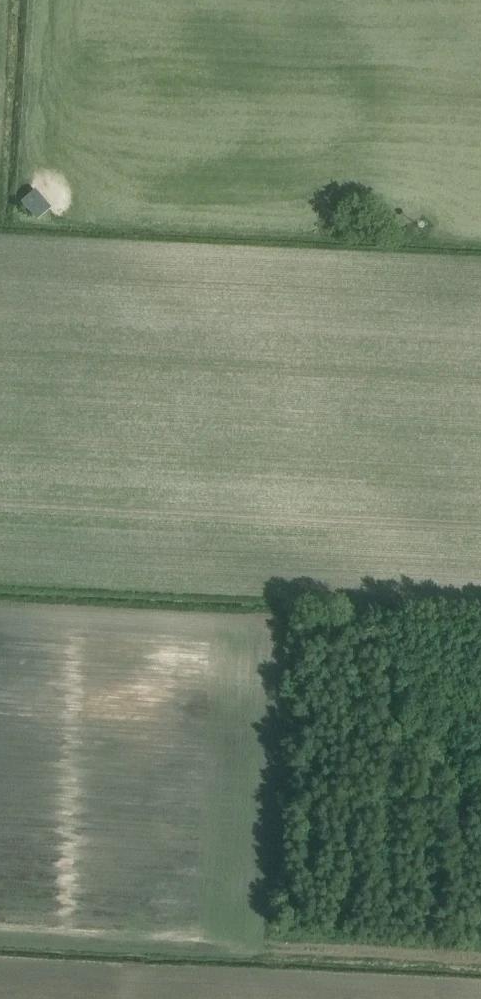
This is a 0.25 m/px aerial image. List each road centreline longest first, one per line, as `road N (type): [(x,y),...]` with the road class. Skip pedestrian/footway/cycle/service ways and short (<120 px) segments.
road 1 (track): [(480,959),(276,948)]

